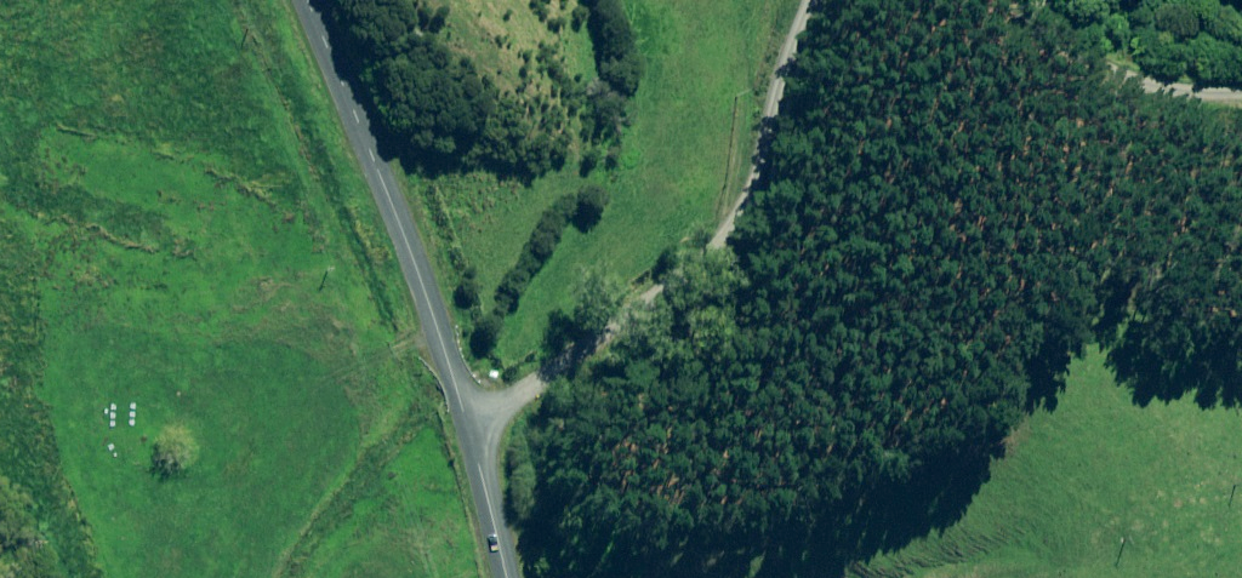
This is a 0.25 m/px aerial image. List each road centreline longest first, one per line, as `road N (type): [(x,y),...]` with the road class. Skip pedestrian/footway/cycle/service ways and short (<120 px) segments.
road 1 (unclassified): [(467,407),(678,277),(793,0)]
road 2 (unclassified): [(304,0),(467,407)]
road 3 (unclassified): [(1066,0),(1100,40),(1168,82),(1241,88)]
road 4 (unclassified): [(467,407),(515,577)]

